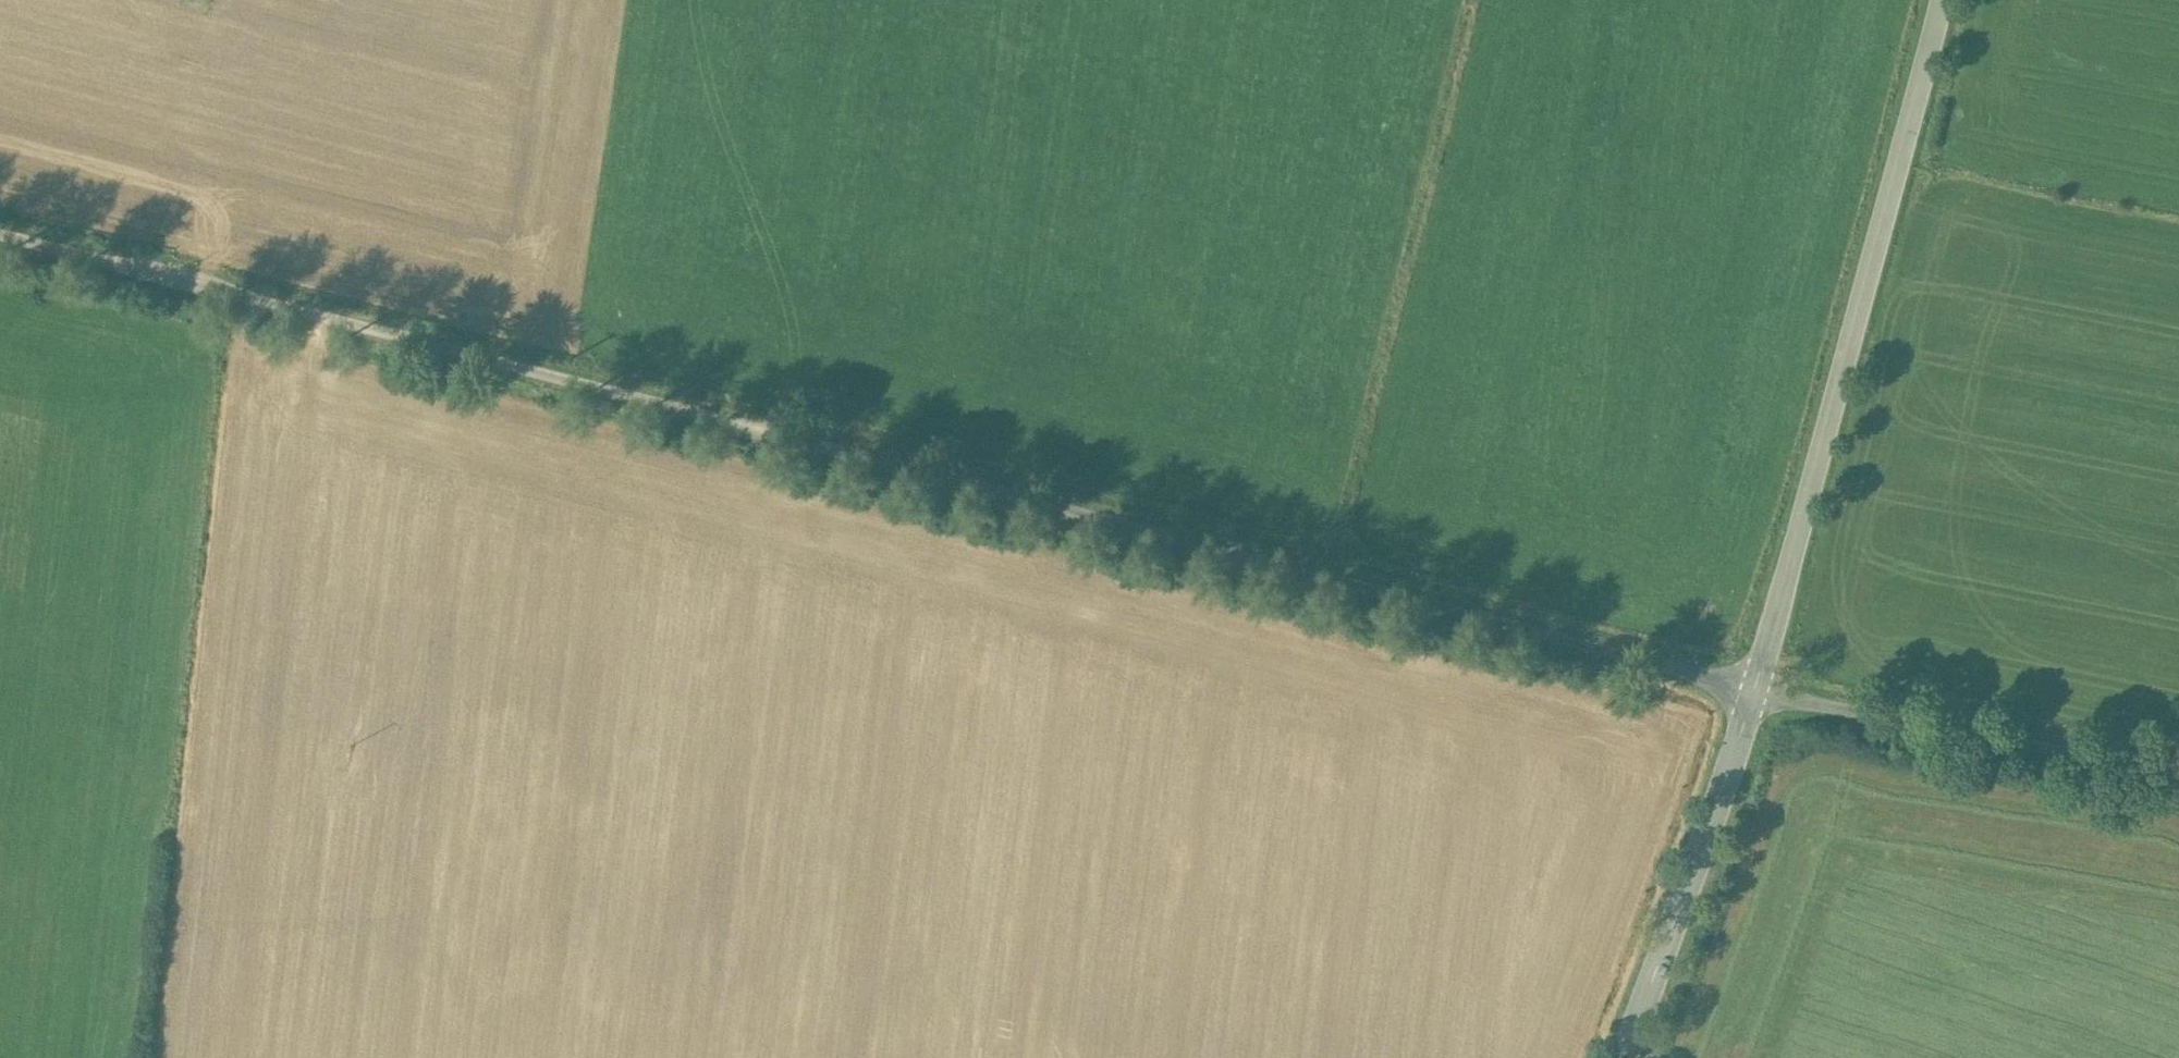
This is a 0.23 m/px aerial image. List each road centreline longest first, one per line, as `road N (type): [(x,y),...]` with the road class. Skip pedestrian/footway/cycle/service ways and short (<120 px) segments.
road 1 (unclassified): [(0,232),(1755,685)]
road 2 (tertiary): [(1940,0),(1755,685)]
road 3 (unclassified): [(1755,685),(2178,773)]
road 4 (tertiary): [(1755,685),(1623,1057)]

